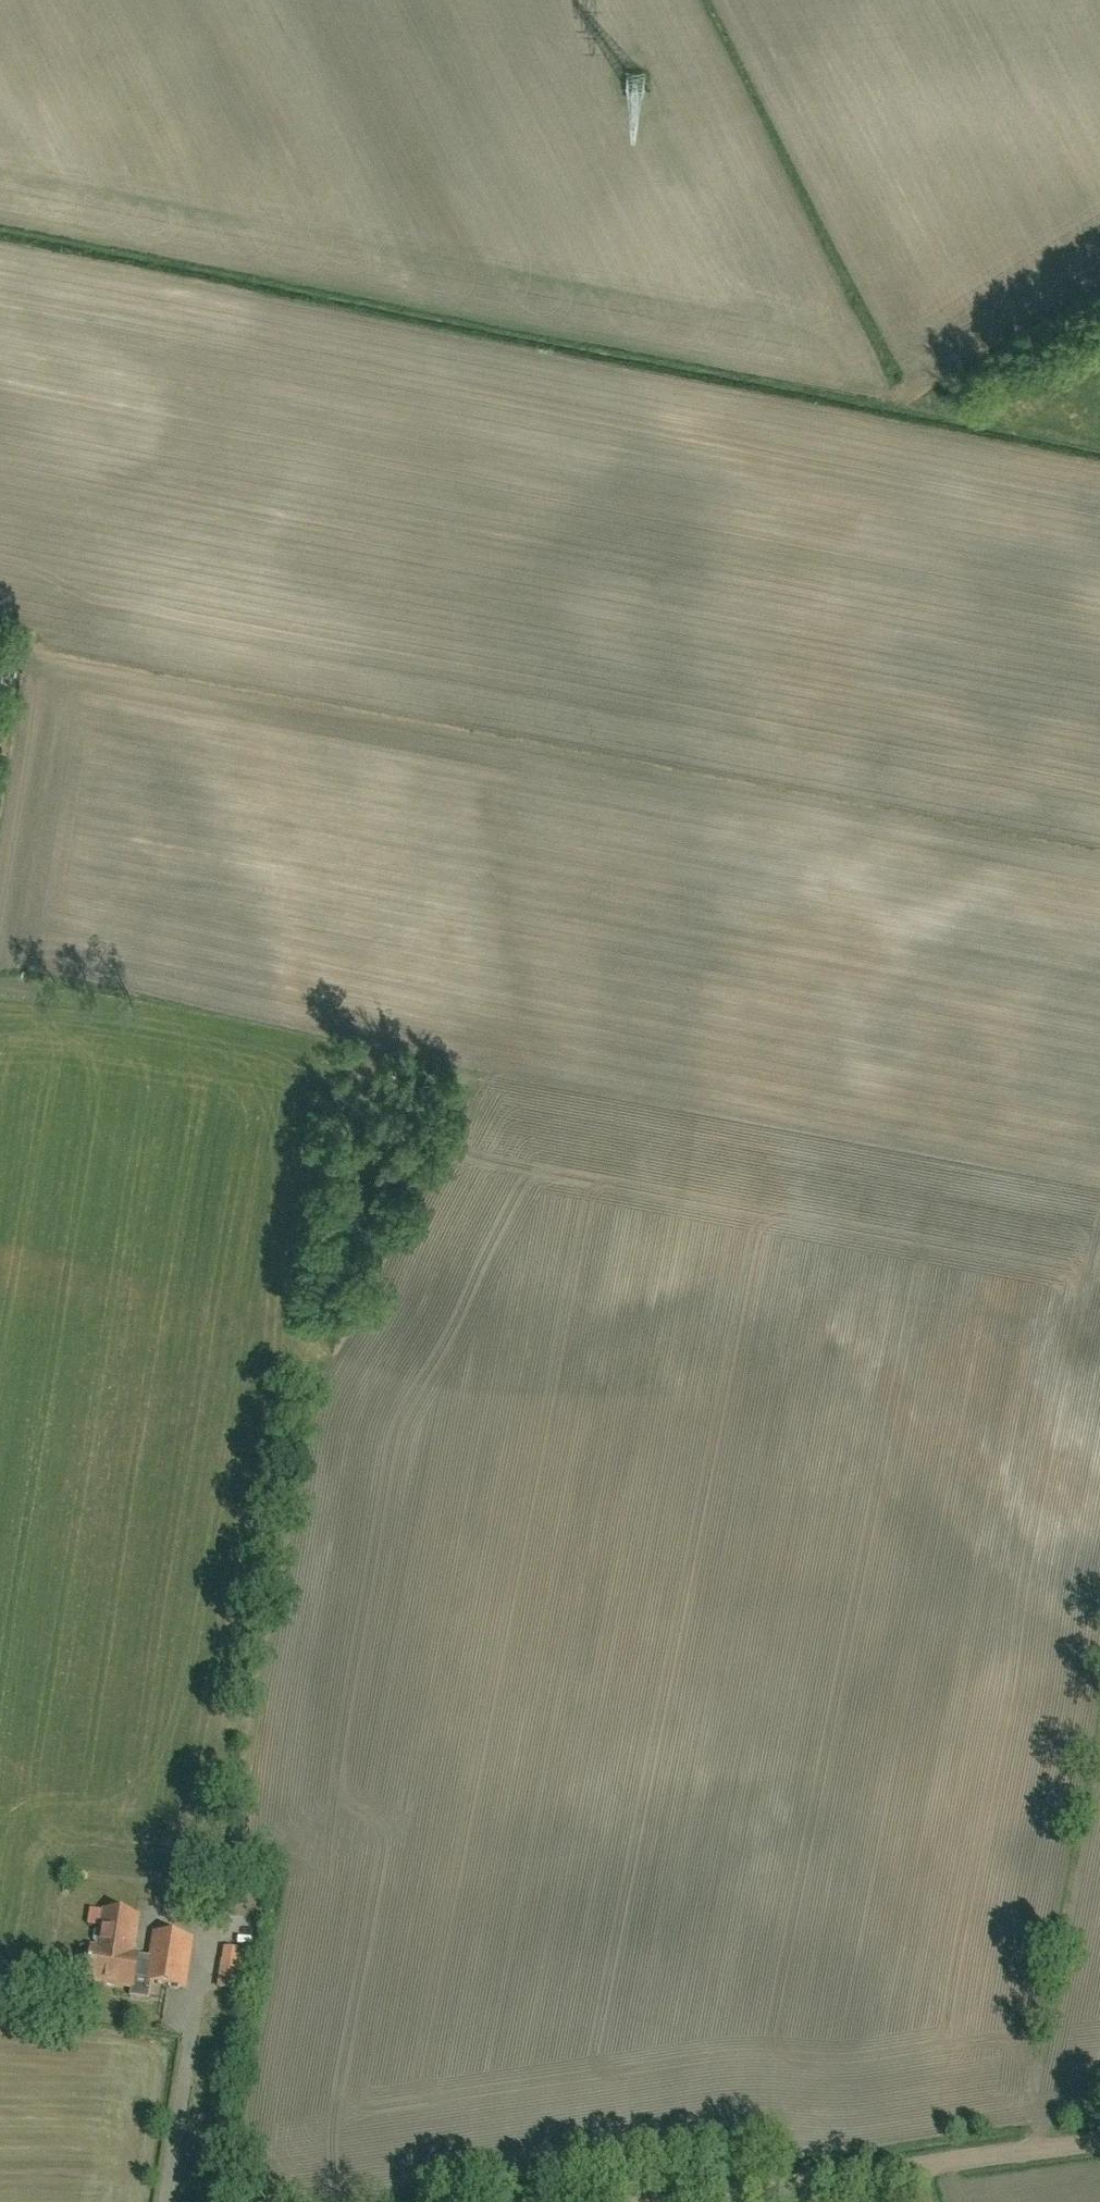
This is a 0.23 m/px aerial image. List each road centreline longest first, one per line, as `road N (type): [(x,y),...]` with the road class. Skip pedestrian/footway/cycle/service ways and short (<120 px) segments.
road 1 (track): [(907,2165),(625,2201)]
road 2 (unclassified): [(171,2201),(205,1979)]
road 3 (track): [(1099,2140),(907,2165)]

